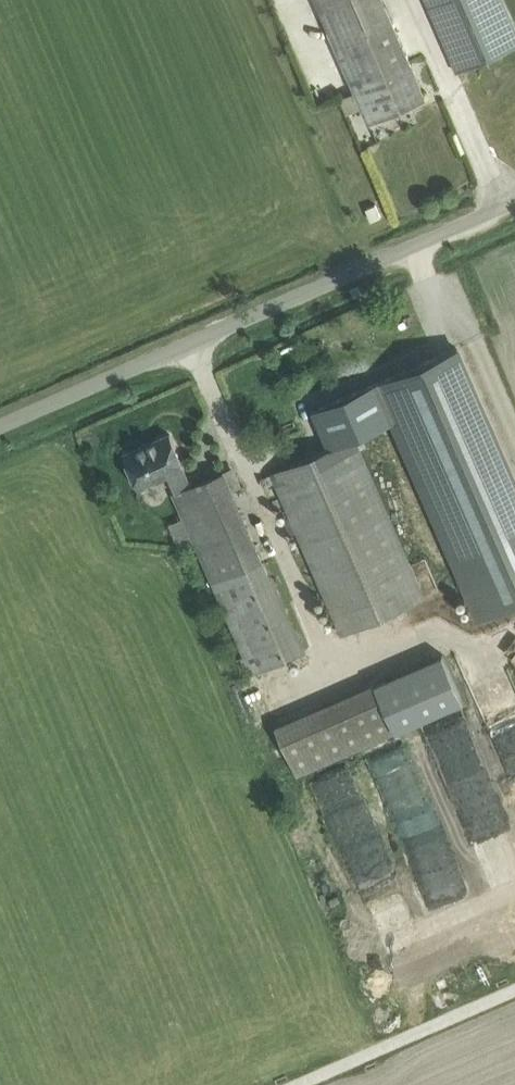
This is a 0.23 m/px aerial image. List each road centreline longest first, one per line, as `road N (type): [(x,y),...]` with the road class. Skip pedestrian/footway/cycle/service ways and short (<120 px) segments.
road 1 (unclassified): [(0,420),(514,196)]
road 2 (track): [(303,1084),(514,994)]

